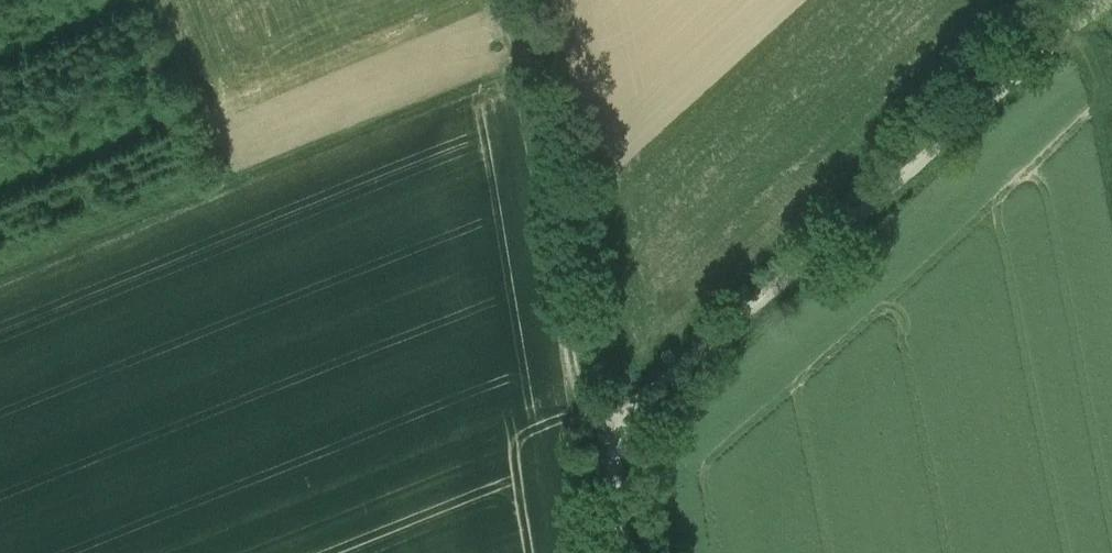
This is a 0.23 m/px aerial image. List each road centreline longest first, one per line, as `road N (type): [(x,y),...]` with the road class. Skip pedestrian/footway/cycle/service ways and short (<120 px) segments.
road 1 (unclassified): [(1110,0),(635,406),(611,468),(628,552)]
road 2 (track): [(513,63),(0,279)]
road 3 (track): [(498,0),(530,100),(574,385),(620,434)]

